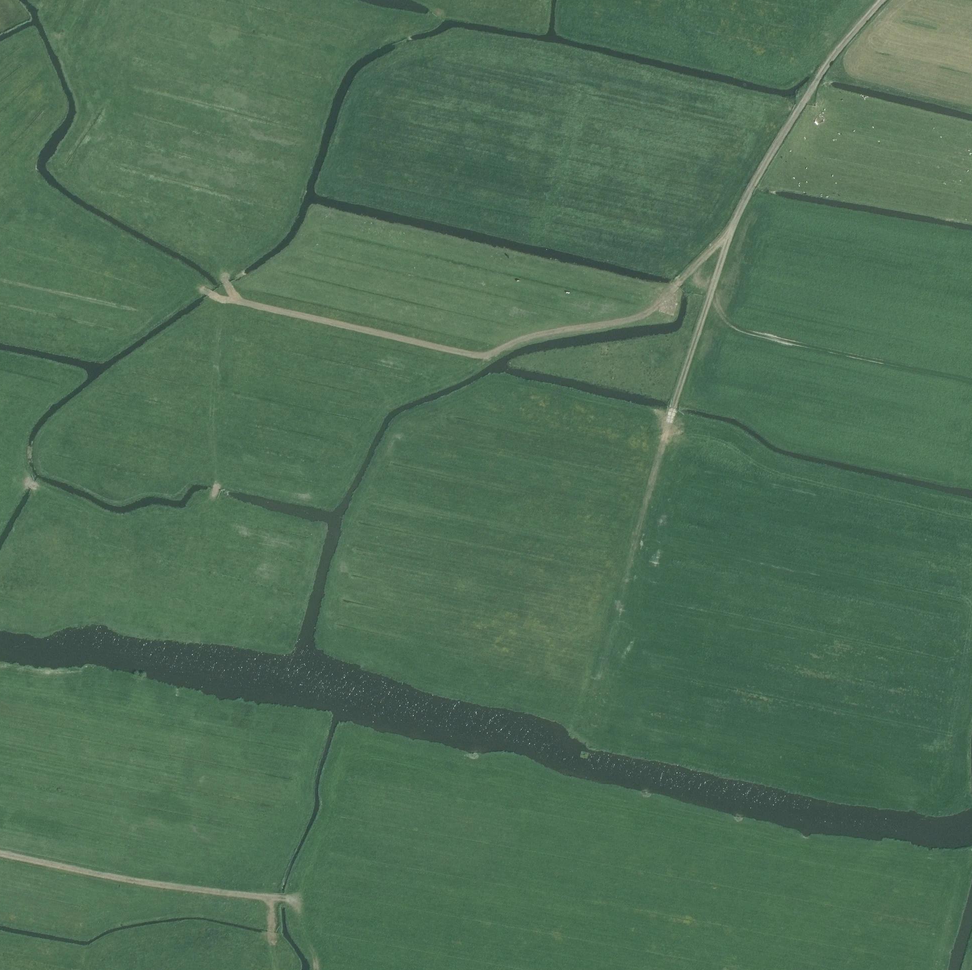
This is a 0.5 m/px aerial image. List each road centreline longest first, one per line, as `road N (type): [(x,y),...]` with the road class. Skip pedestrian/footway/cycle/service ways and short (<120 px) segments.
road 1 (track): [(732,227),(643,315),(481,355),(190,285)]
road 2 (track): [(882,0),(839,50),(732,227),(662,446)]
road 3 (track): [(0,853),(180,889),(298,900),(316,969)]

